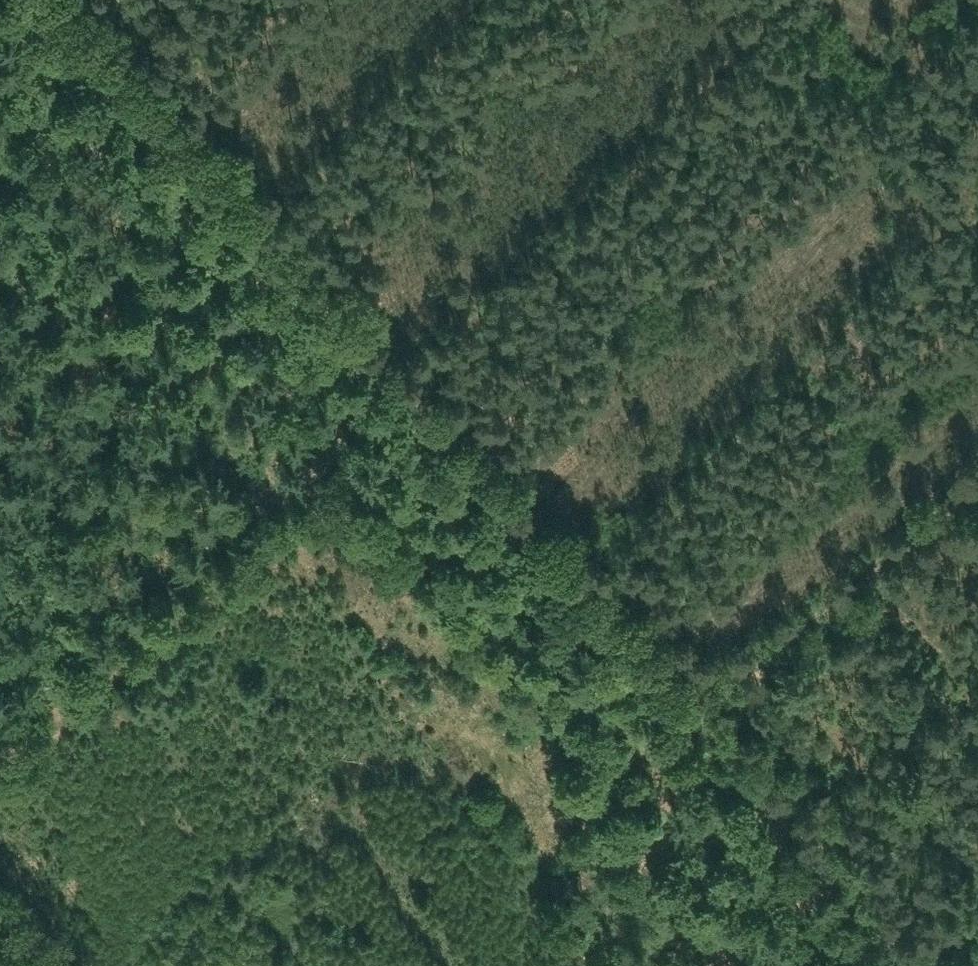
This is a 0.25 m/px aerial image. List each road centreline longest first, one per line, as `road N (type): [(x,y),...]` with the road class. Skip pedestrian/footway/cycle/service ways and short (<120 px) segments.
road 1 (track): [(977,239),(751,0)]

